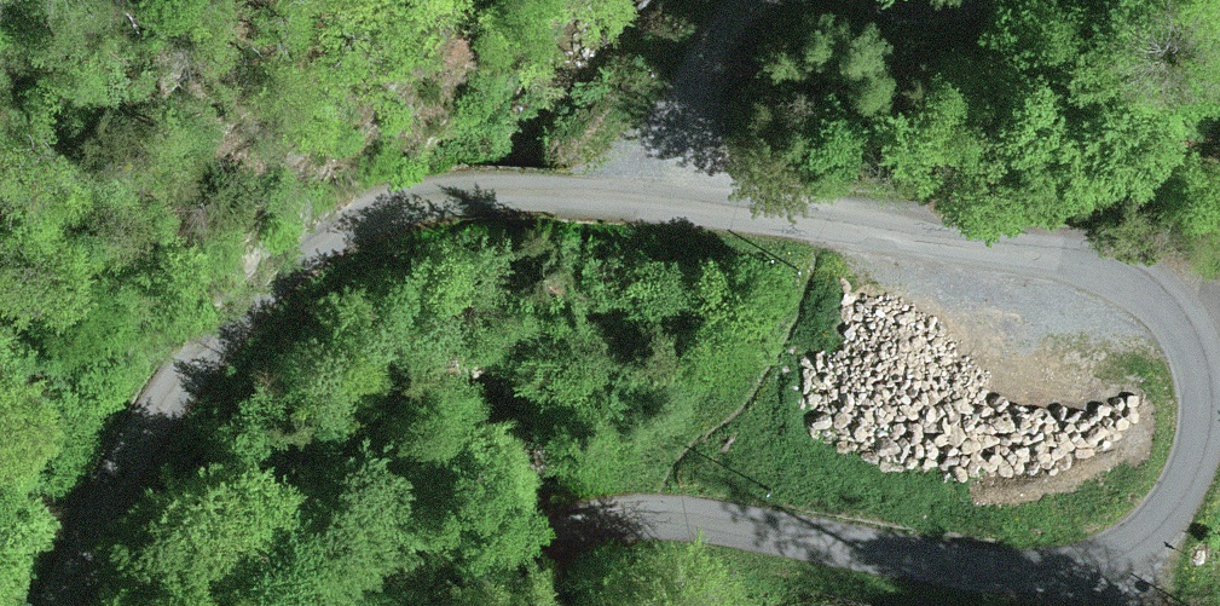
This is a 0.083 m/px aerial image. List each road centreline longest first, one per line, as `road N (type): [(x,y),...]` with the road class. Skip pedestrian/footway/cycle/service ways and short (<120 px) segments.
road 1 (unclassified): [(56,605),(128,462),(247,301),(329,234),(436,196),(756,212),(1098,270),(1158,294),(1198,346),(1207,418),(1191,483),(1173,513),(1115,556),(999,566),(671,514),(628,515),(555,530),(518,549),(464,605)]
road 2 (track): [(690,206),(708,67),(748,3)]

